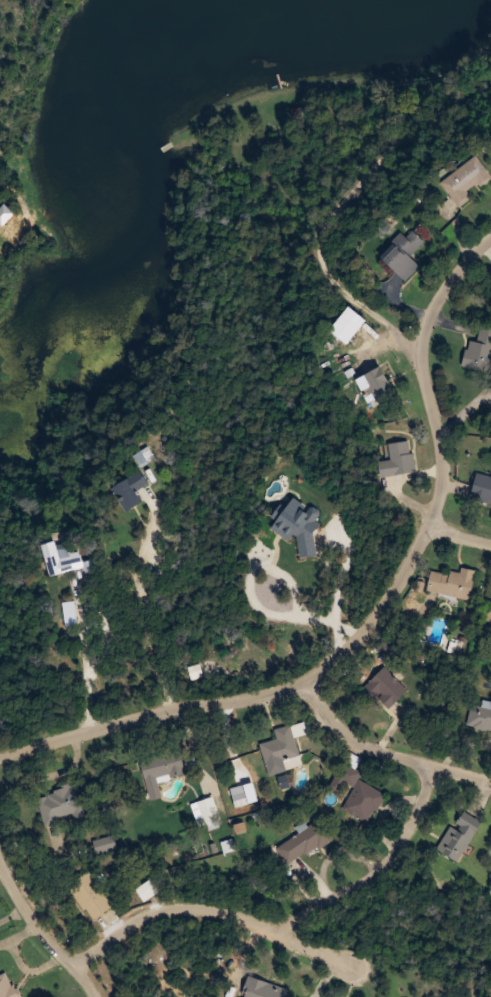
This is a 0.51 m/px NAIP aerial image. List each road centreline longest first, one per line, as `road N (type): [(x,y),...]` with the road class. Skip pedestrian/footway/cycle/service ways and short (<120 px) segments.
road 1 (residential): [(0,761),(166,708),(318,675),(362,642),(433,518),(439,413),(418,339),(463,266),(490,246)]
road 2 (residential): [(76,971),(150,911),(206,904),(288,931),(393,863),(429,773)]
road 3 (residential): [(318,675),(322,714),(429,773),(490,781)]
road 4 (residential): [(0,855),(17,905),(76,971),(85,996)]

